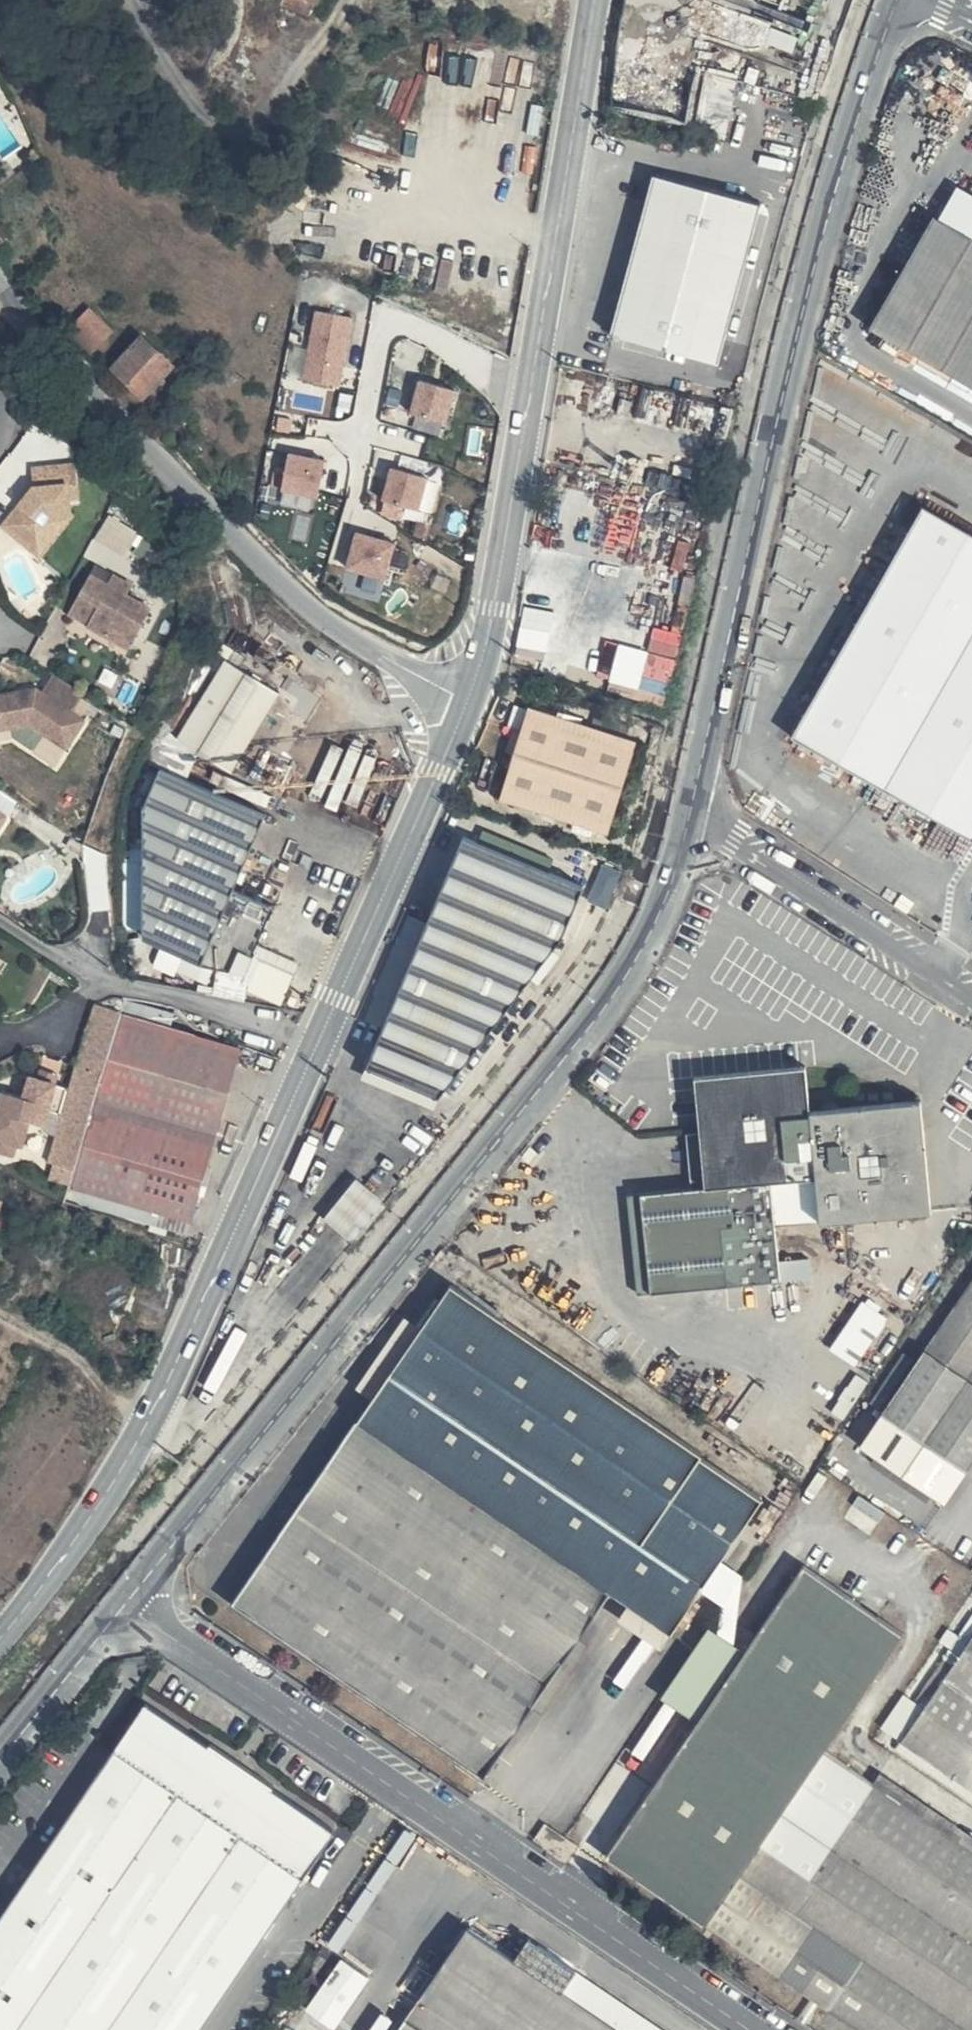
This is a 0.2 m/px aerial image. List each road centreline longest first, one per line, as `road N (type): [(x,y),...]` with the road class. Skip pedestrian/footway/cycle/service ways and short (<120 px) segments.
road 1 (unclassified): [(0,1642),(29,1610),(156,1408),(472,695)]
road 2 (unclassified): [(123,1597),(605,1007),(668,901),(689,817)]
road 3 (unclassified): [(689,817),(811,266),(897,0)]
road 4 (unclassified): [(123,1597),(751,2029)]
road 5 (unclassified): [(472,695),(505,564),(599,0)]
road 6 (residential): [(0,295),(97,402),(291,587),(385,655),(472,695)]
road 7 (unclassified): [(689,817),(971,1001)]
road 8 (unclassified): [(0,1756),(123,1597)]

